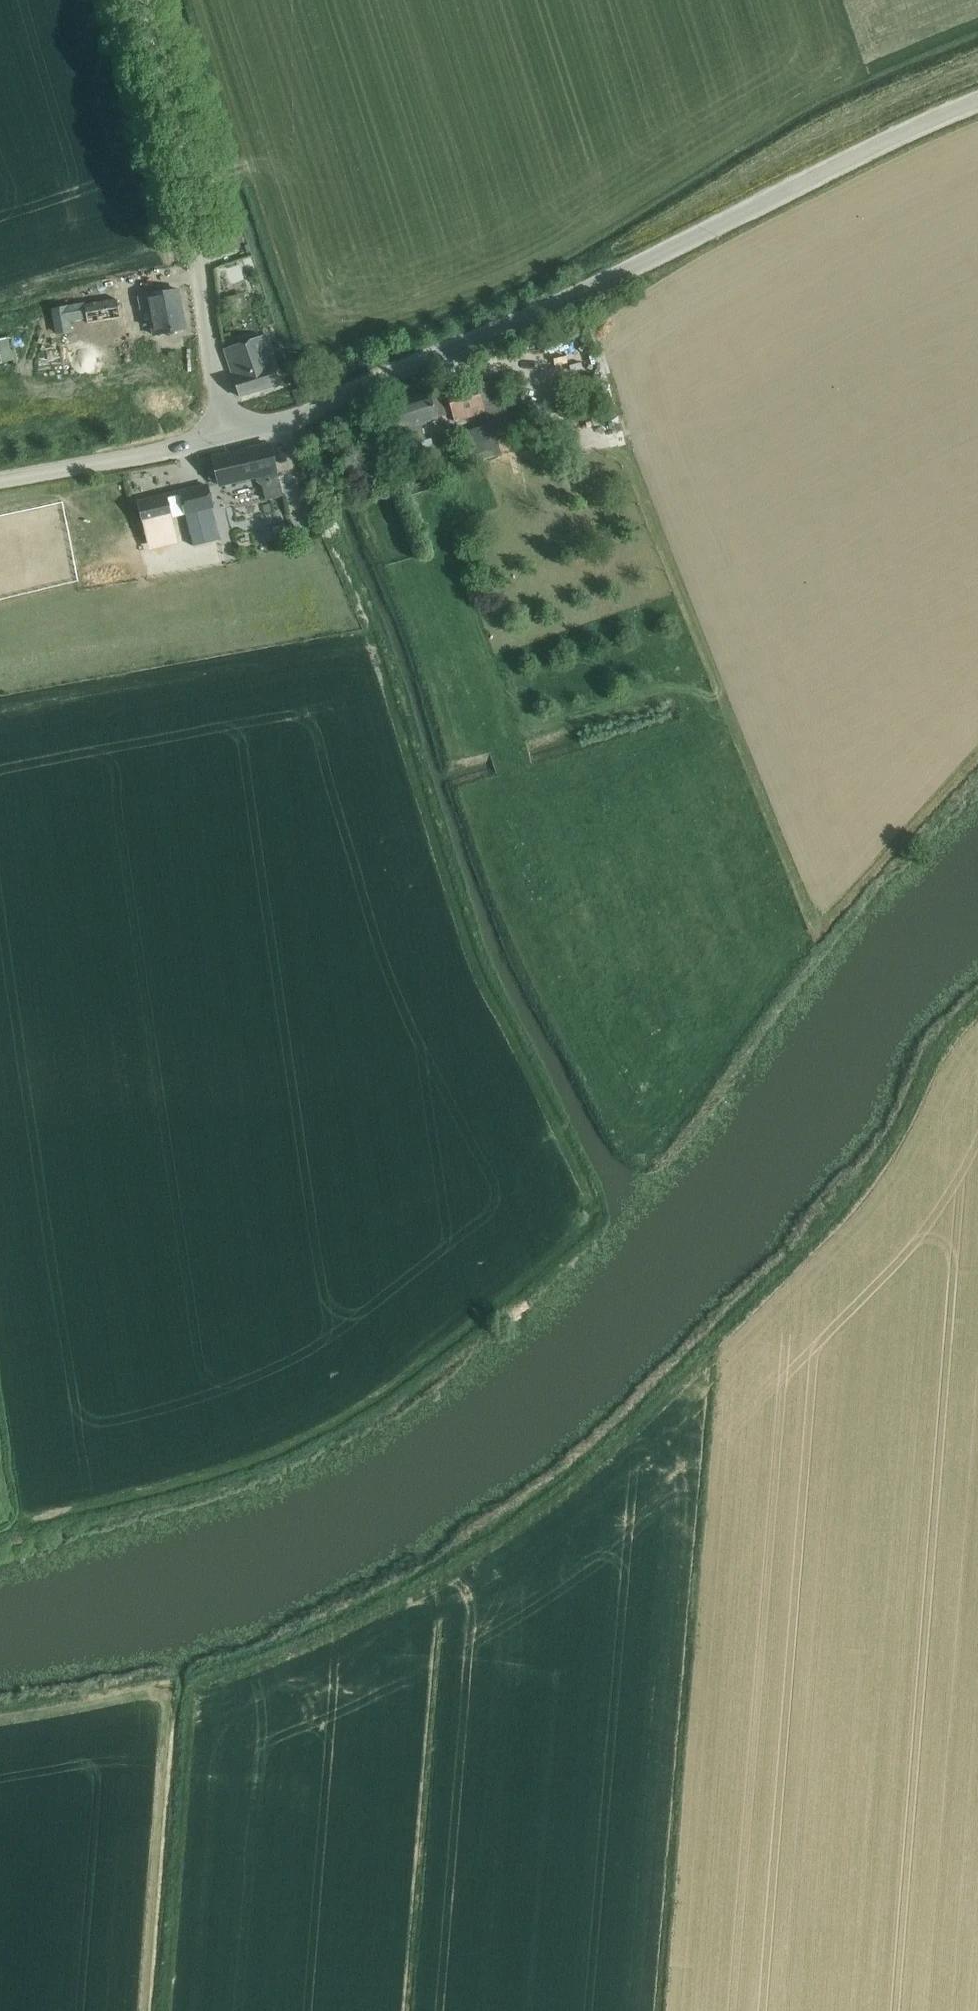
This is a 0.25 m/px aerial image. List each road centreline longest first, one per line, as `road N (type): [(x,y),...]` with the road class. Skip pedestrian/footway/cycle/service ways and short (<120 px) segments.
road 1 (unclassified): [(214,436),(297,414),(977,94)]
road 2 (unclassified): [(214,436),(198,240),(142,0)]
road 3 (unclassified): [(0,472),(214,436)]

